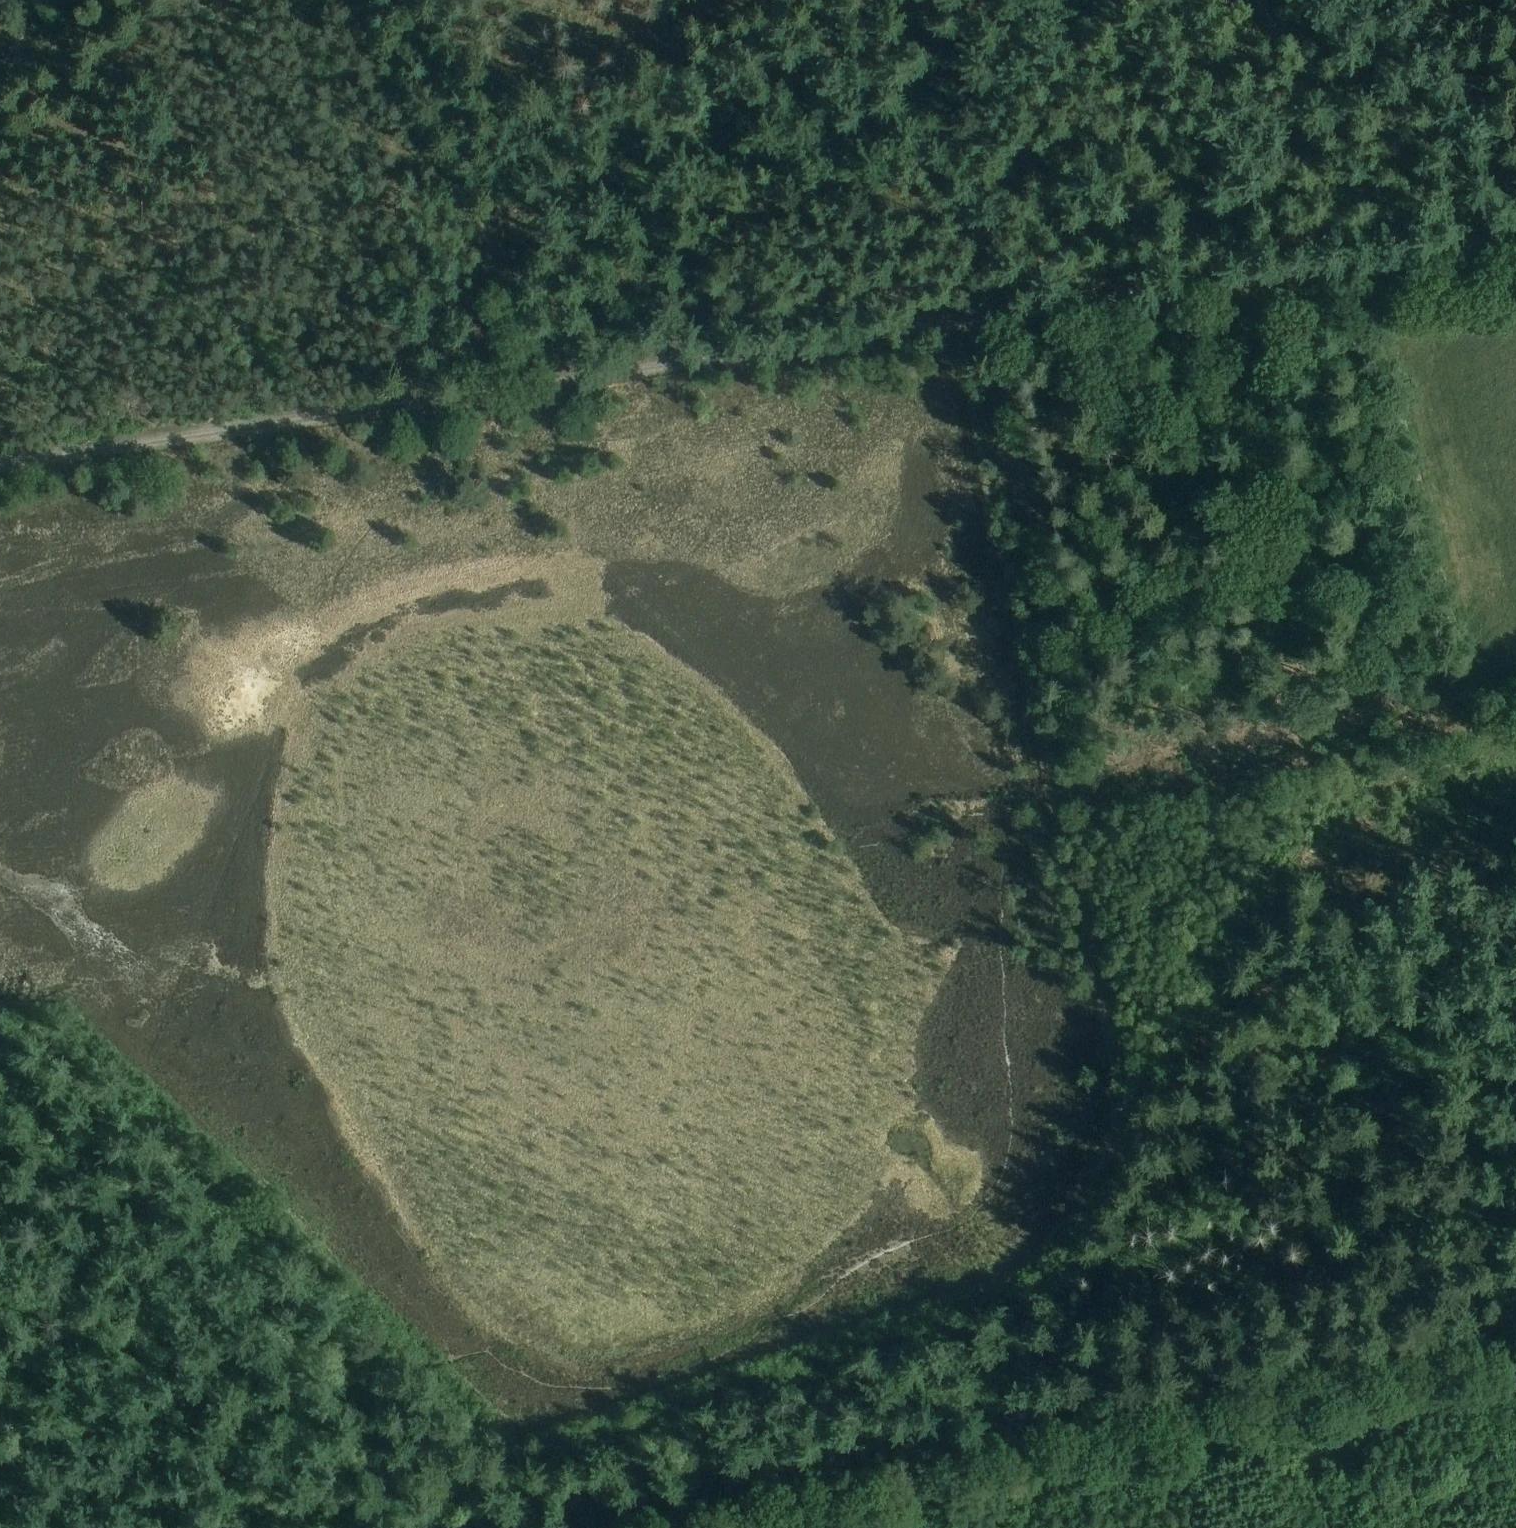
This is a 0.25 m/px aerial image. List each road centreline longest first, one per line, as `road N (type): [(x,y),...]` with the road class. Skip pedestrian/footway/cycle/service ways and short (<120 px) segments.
road 1 (track): [(0,468),(1515,238)]
road 2 (track): [(1515,1352),(705,1527)]

